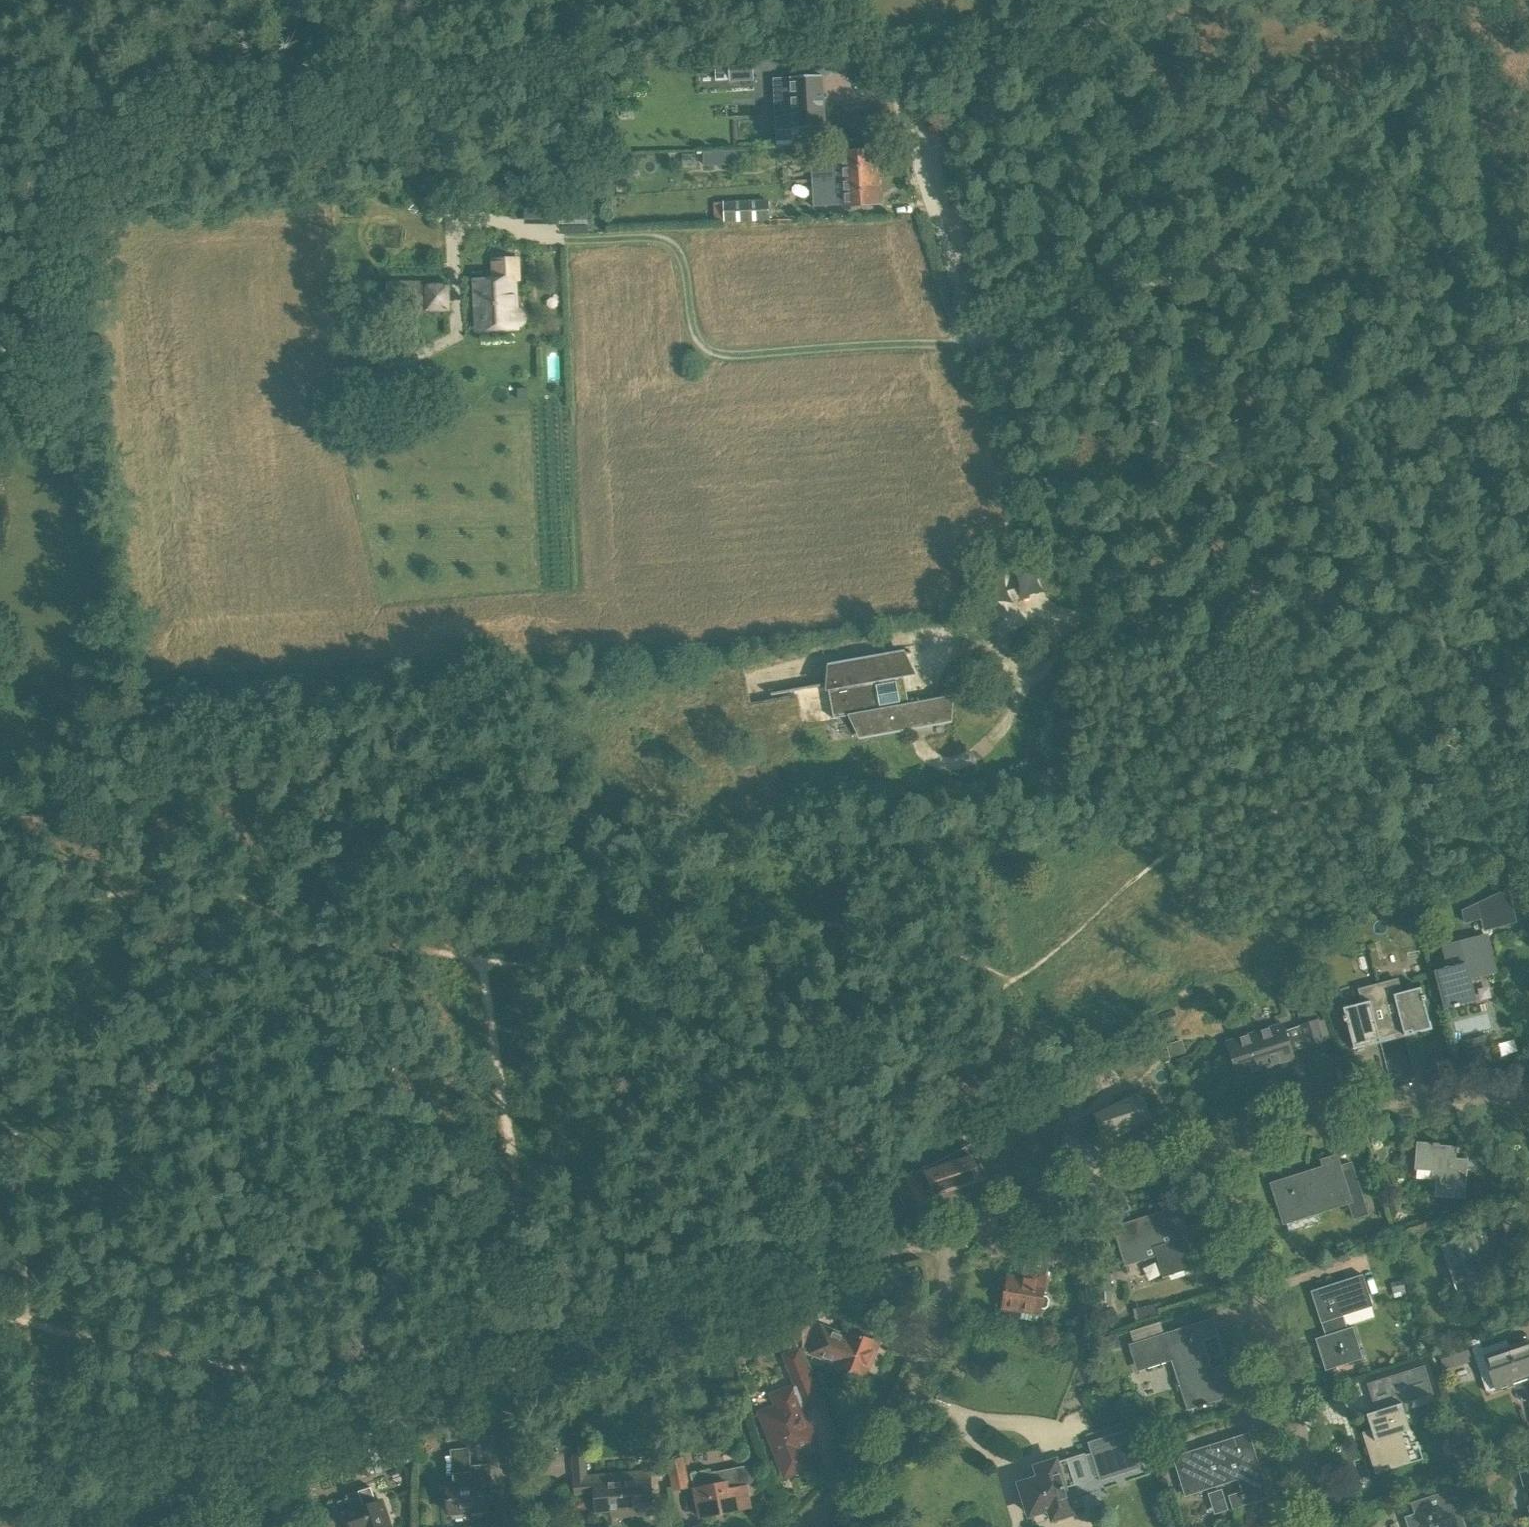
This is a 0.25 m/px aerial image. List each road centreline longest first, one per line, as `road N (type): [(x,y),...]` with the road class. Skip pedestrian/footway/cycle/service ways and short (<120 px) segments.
road 1 (track): [(959,1235),(894,1244),(235,1466),(232,1494),(243,1526)]
road 2 (unclassified): [(1528,802),(1490,708),(1394,575),(1357,501),(1293,326),(1262,281),(1247,275)]
road 3 (residential): [(812,1526),(916,1396),(959,1235),(1205,1145)]
road 4 (residential): [(1327,1526),(1205,1145)]
road 5 (residential): [(1205,1145),(1353,1101),(1458,1093),(1522,1103)]
road 6 (unclassified): [(973,339),(1210,267),(1247,275)]
road 7 (unclassified): [(973,339),(906,145),(883,94),(874,97)]
road 8 (track): [(241,0),(337,88)]

